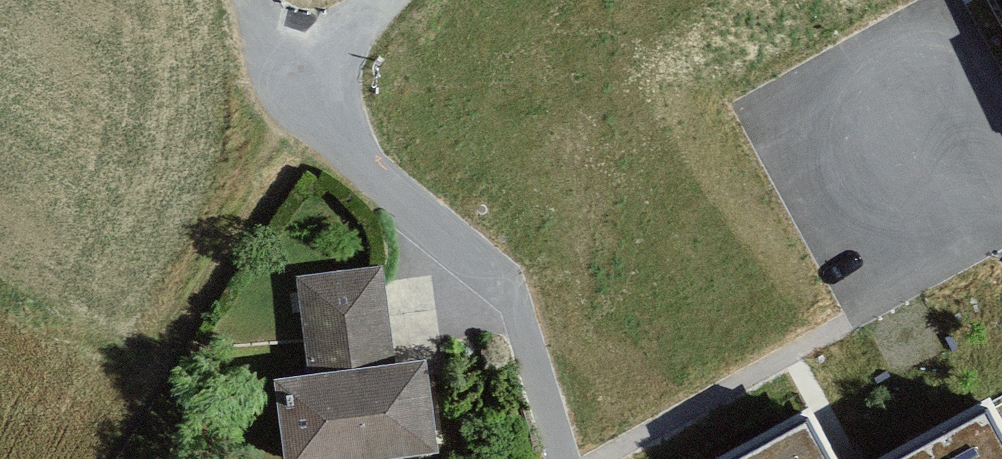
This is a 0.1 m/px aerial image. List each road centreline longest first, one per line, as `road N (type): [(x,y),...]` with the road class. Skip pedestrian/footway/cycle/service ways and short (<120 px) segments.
road 1 (residential): [(1001,240),(861,314),(778,169),(967,72)]
road 2 (unclassified): [(565,458),(521,312),(291,121)]
road 3 (unclassified): [(291,121),(398,0)]
road 4 (unclassified): [(256,0),(291,121)]

